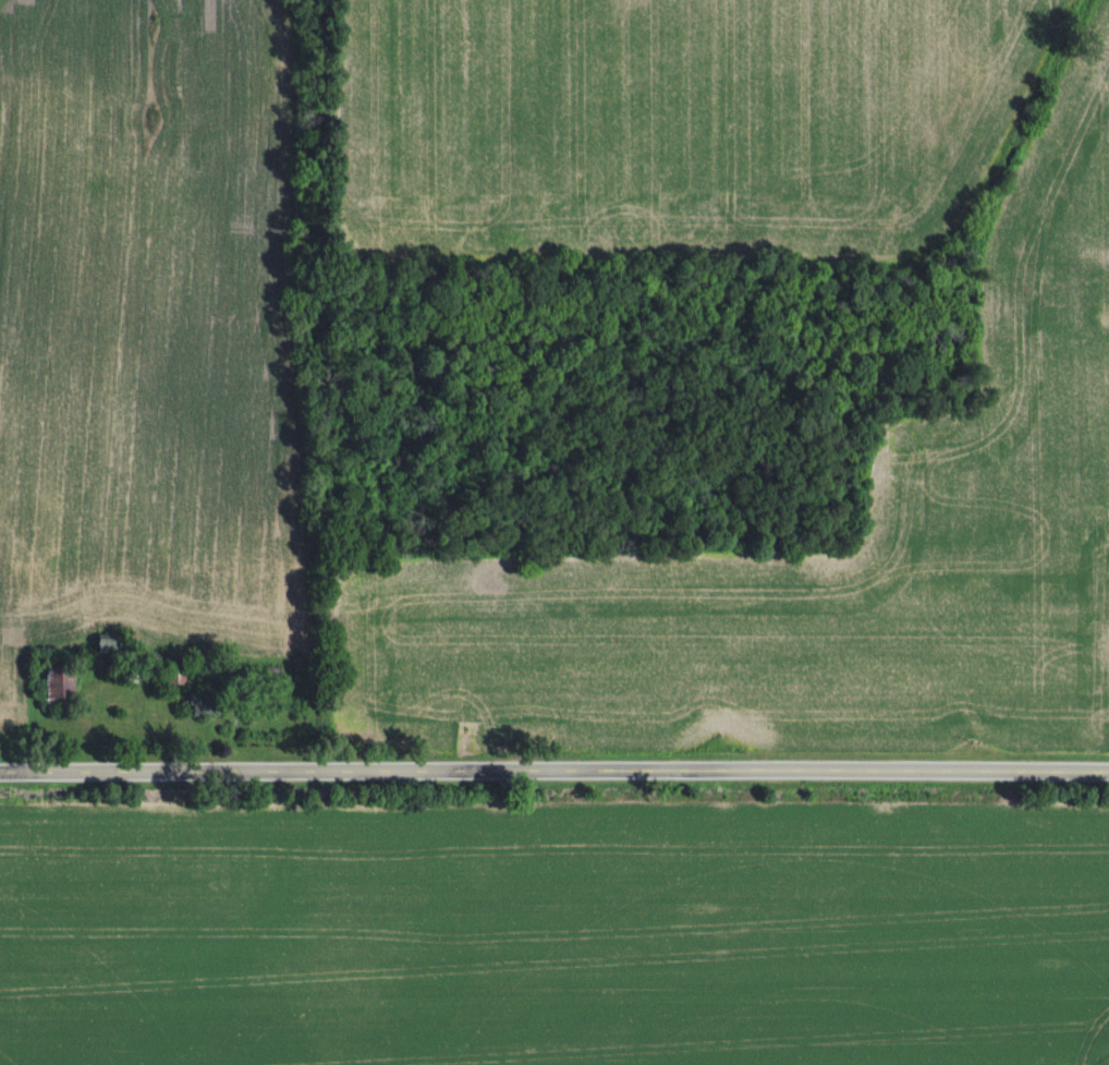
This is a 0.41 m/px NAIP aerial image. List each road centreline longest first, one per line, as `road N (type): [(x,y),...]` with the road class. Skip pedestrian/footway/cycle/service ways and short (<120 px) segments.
road 1 (tertiary): [(1108,766),(0,768)]

